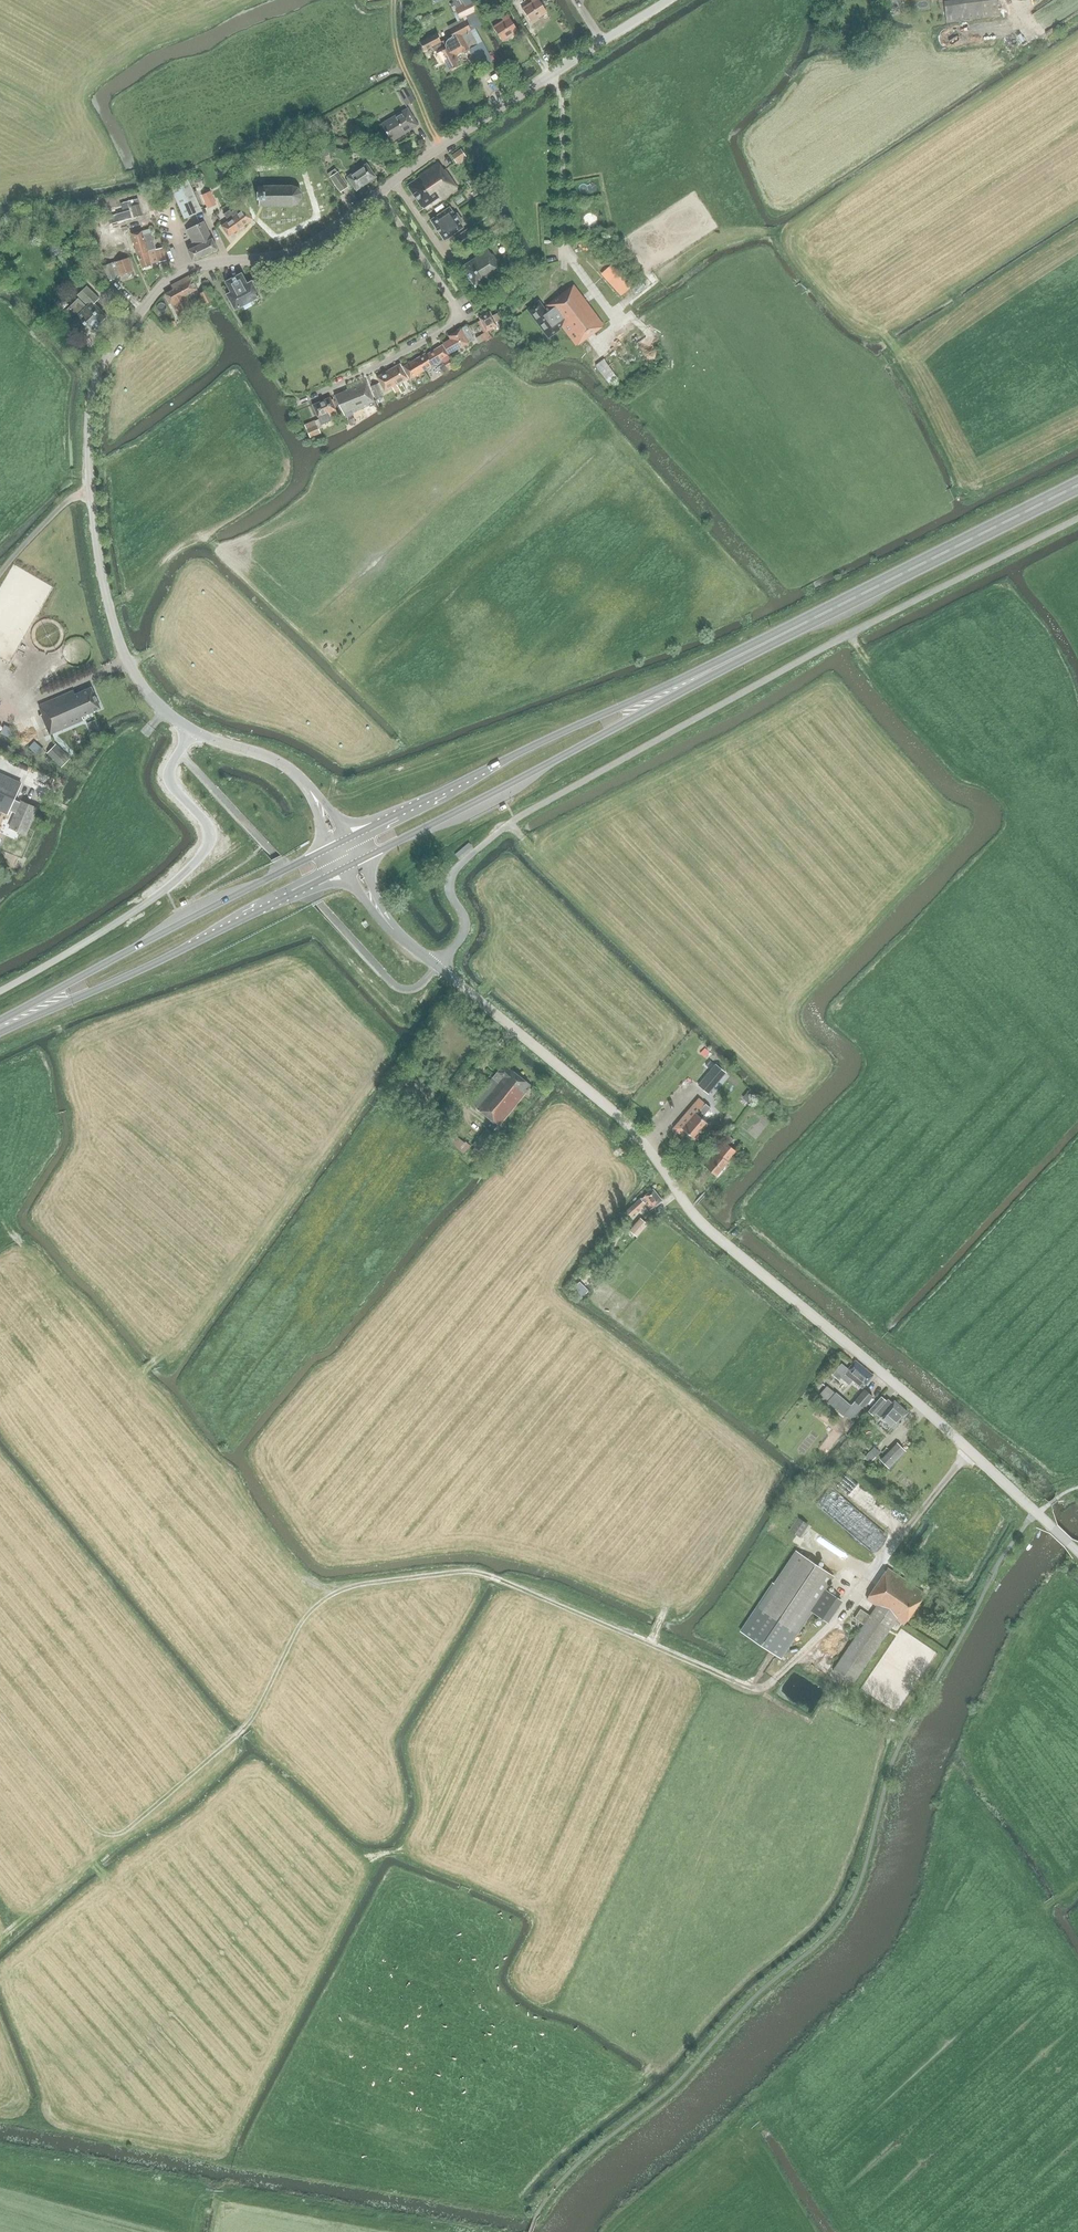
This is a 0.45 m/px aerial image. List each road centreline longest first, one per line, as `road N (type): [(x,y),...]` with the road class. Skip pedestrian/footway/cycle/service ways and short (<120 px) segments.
road 1 (tertiary): [(1077,1553),(926,1410),(716,1237),(628,1124),(437,966)]
road 2 (track): [(651,1642),(474,1572),(356,1585),(306,1616),(234,1738),(130,1826),(109,1834),(90,1826),(0,1714)]
road 3 (unclassified): [(437,966),(465,928),(448,890),(451,876),(514,819),(1077,518)]
road 4 (tertiary): [(191,730),(146,691),(114,627),(91,495),(98,375),(176,273),(304,249),(378,194)]
road 5 (trunk): [(709,671),(1077,485)]
road 6 (trunk): [(709,671),(529,747),(350,837)]
road 7 (trunk): [(362,860),(709,671)]
road 8 (unclassified): [(0,991),(141,906),(198,859),(208,829),(171,782),(191,730)]
road 9 (trunk): [(0,1029),(344,869)]
road 10 (trunk): [(332,846),(0,1023)]
road 11 (tertiary): [(378,194),(669,0)]
road 12 (residential): [(297,401),(365,372),(458,317),(378,194)]
road 13 (track): [(844,1613),(778,1677),(752,1688),(651,1642),(665,1608)]
road 14 (tertiary): [(307,786),(272,758),(191,730)]

